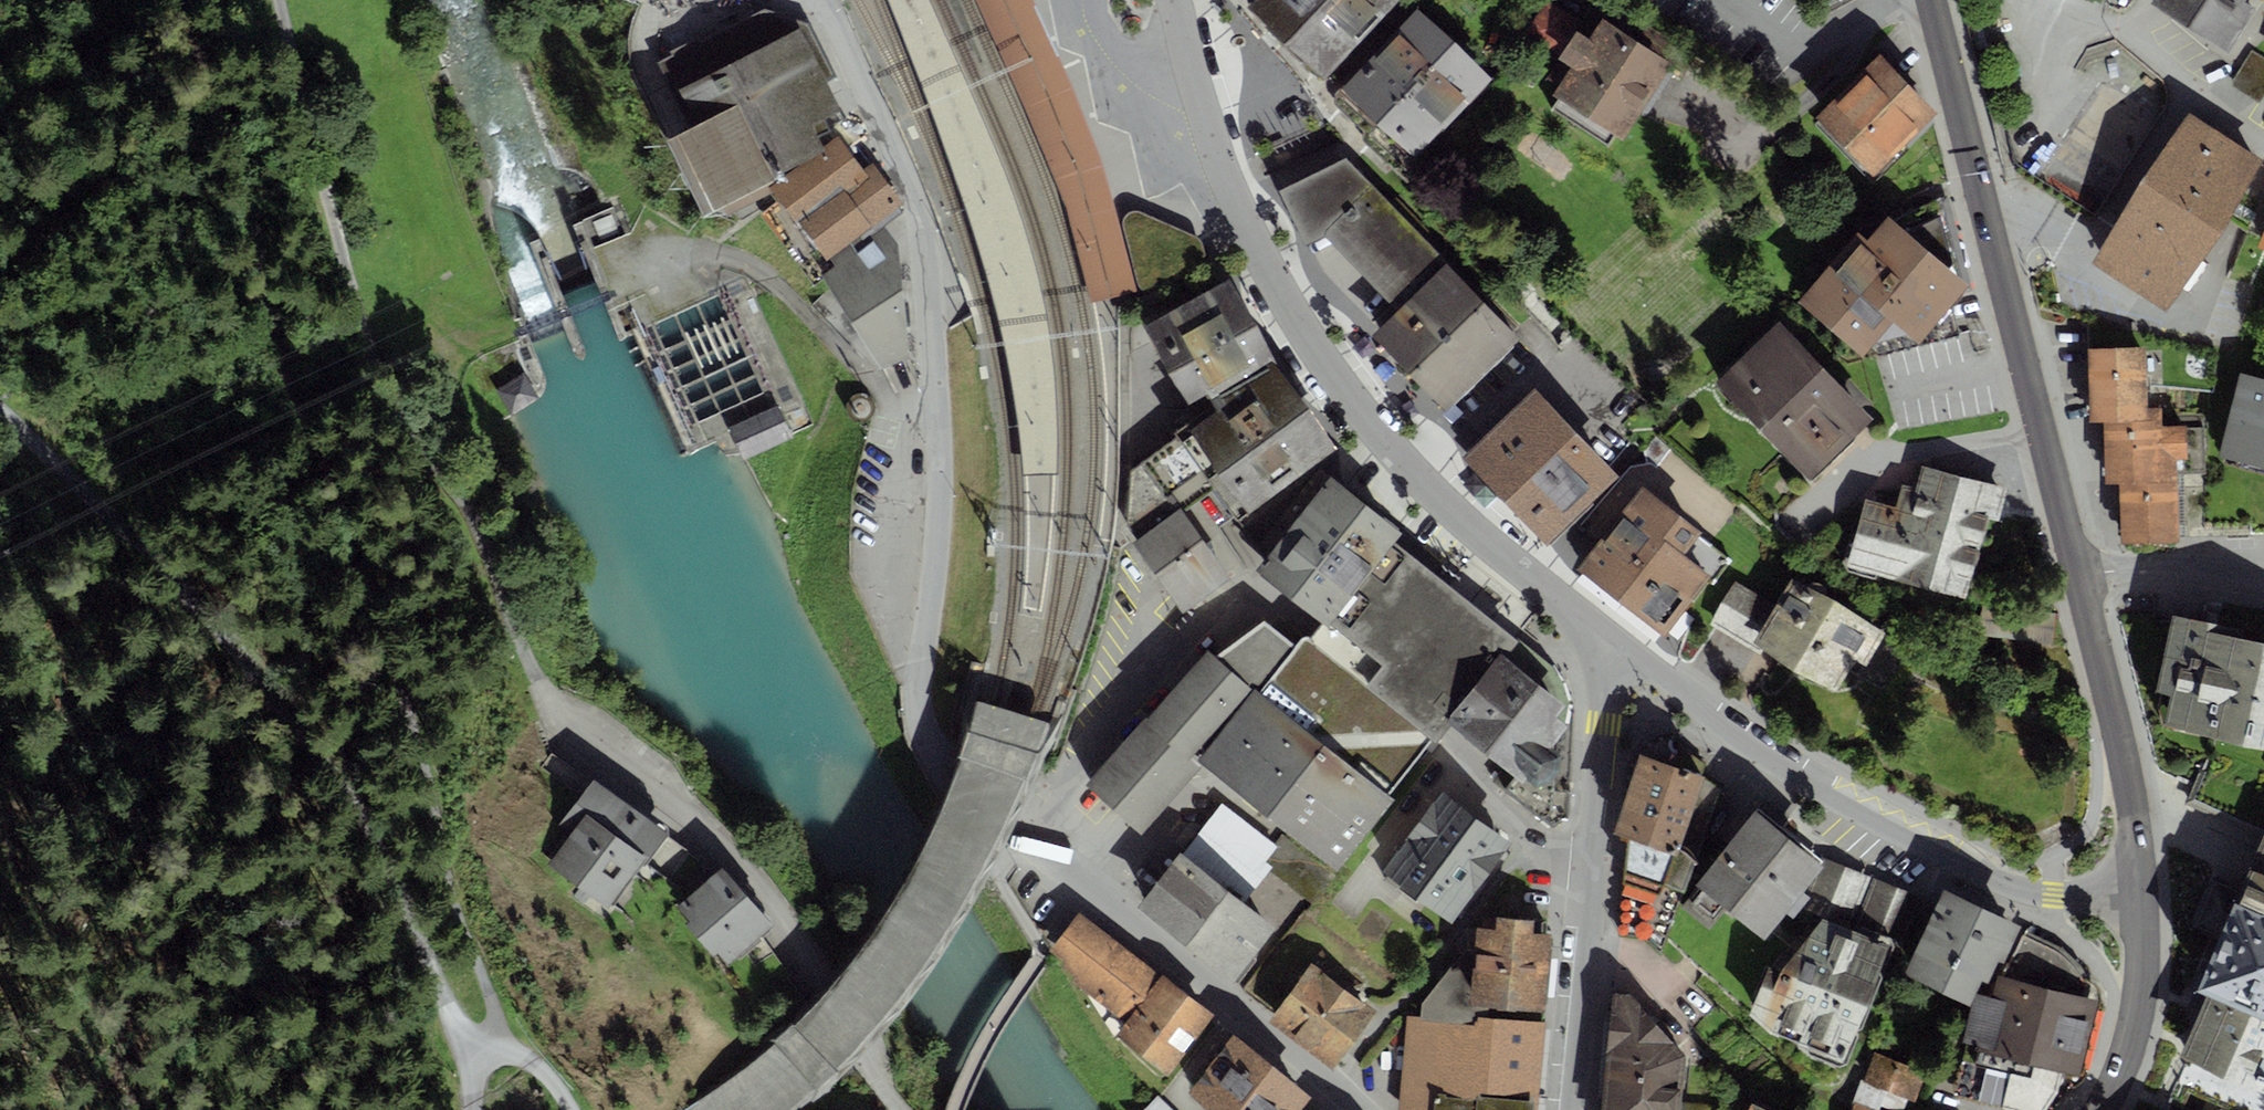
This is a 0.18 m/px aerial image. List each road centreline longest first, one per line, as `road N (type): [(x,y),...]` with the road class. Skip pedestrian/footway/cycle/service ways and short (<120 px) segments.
road 1 (residential): [(1361,1109),(1028,843),(930,748),(918,688),(943,526),(937,303),(918,212),(820,0)]
road 2 (track): [(178,0),(232,133),(252,207),(257,281),(401,672),(442,866),(489,993),(494,1016),(486,1040)]
road 3 (track): [(0,404),(261,654),(455,1022),(466,1036),(486,1040)]
road 4 (residential): [(899,1109),(754,877),(552,717),(442,456)]
road 5 (residential): [(1172,0),(1225,178),(1309,341),(1416,478),(1602,637)]
road 6 (residential): [(2143,896),(2013,888),(1914,845),(1712,722),(1602,637)]
road 7 (tertiary): [(2078,578),(1930,0)]
road 8 (track): [(442,456),(365,347),(278,0)]
road 9 (residential): [(1602,637),(1566,1109)]
road 10 (tertiary): [(2143,896),(2119,733),(2078,578)]
road 11 (tertiary): [(2101,1109),(2135,1030),(2143,896)]
road 12 (residential): [(2263,583),(2168,568),(2078,578)]

